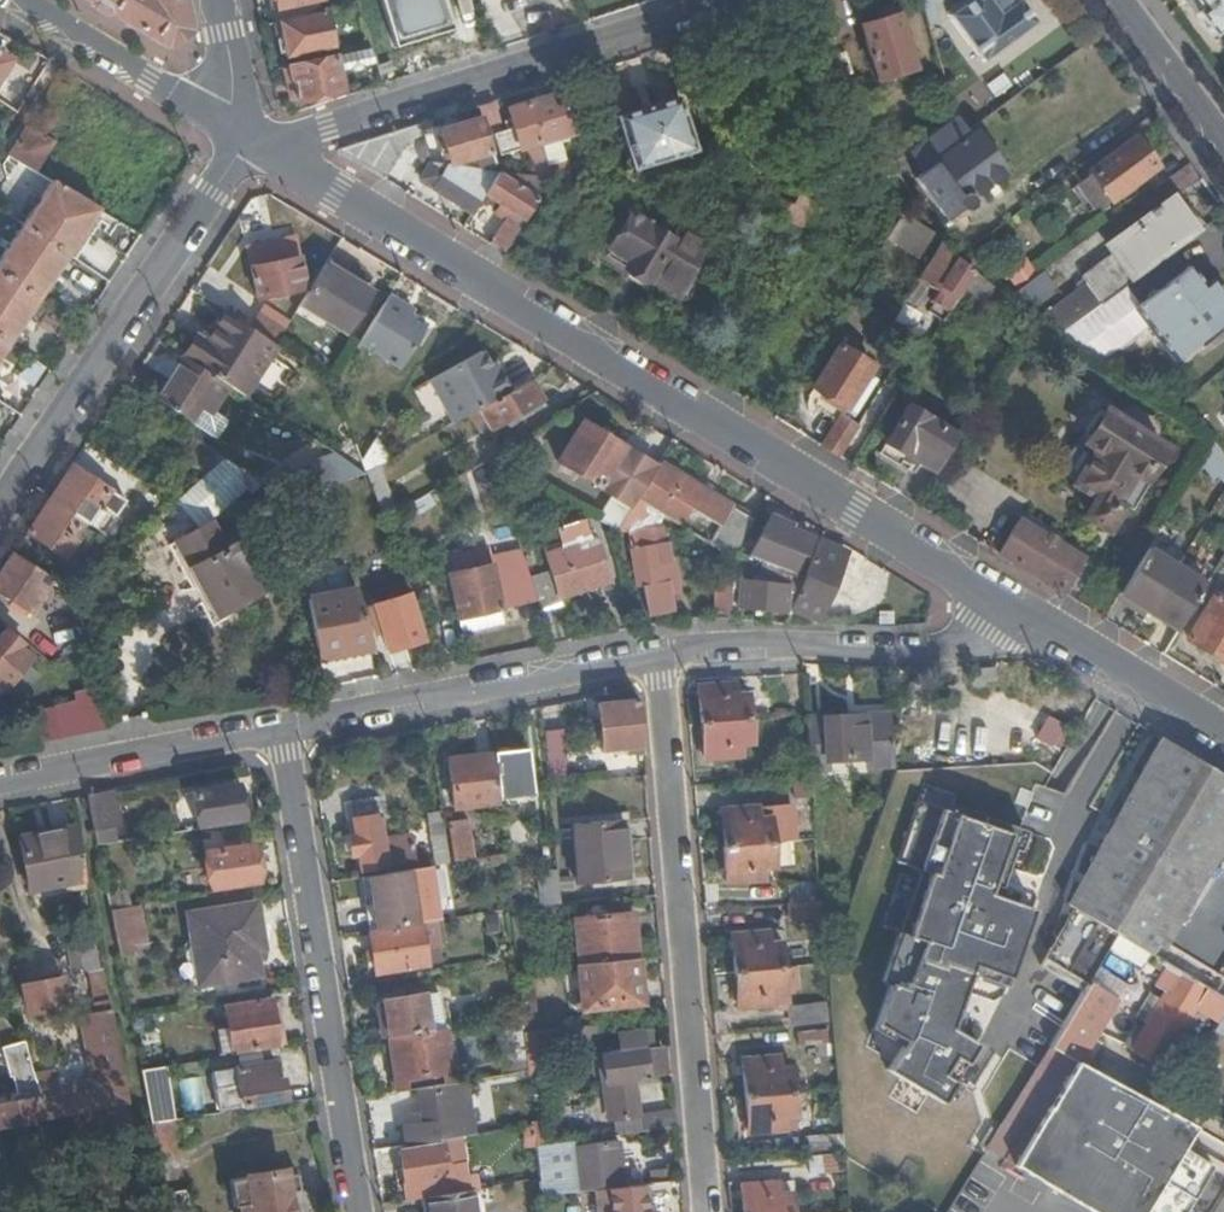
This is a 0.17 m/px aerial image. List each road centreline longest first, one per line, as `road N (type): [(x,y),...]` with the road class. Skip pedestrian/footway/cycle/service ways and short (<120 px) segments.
road 1 (unclassified): [(270,159),(856,508),(1018,614)]
road 2 (residential): [(659,656),(704,1211)]
road 3 (residential): [(733,0),(327,127),(270,159)]
road 4 (residential): [(271,740),(347,1211)]
road 5 (residential): [(9,488),(237,135)]
road 6 (residential): [(659,656),(271,740)]
road 7 (residential): [(1018,614),(977,645),(659,656)]
road 8 (residential): [(271,740),(0,785)]
road 9 (residential): [(17,0),(237,135)]
road 10 (unclassified): [(1018,614),(1223,740)]
road 11 (residential): [(1223,150),(1114,0)]
road 12 (residential): [(237,135),(214,0)]

